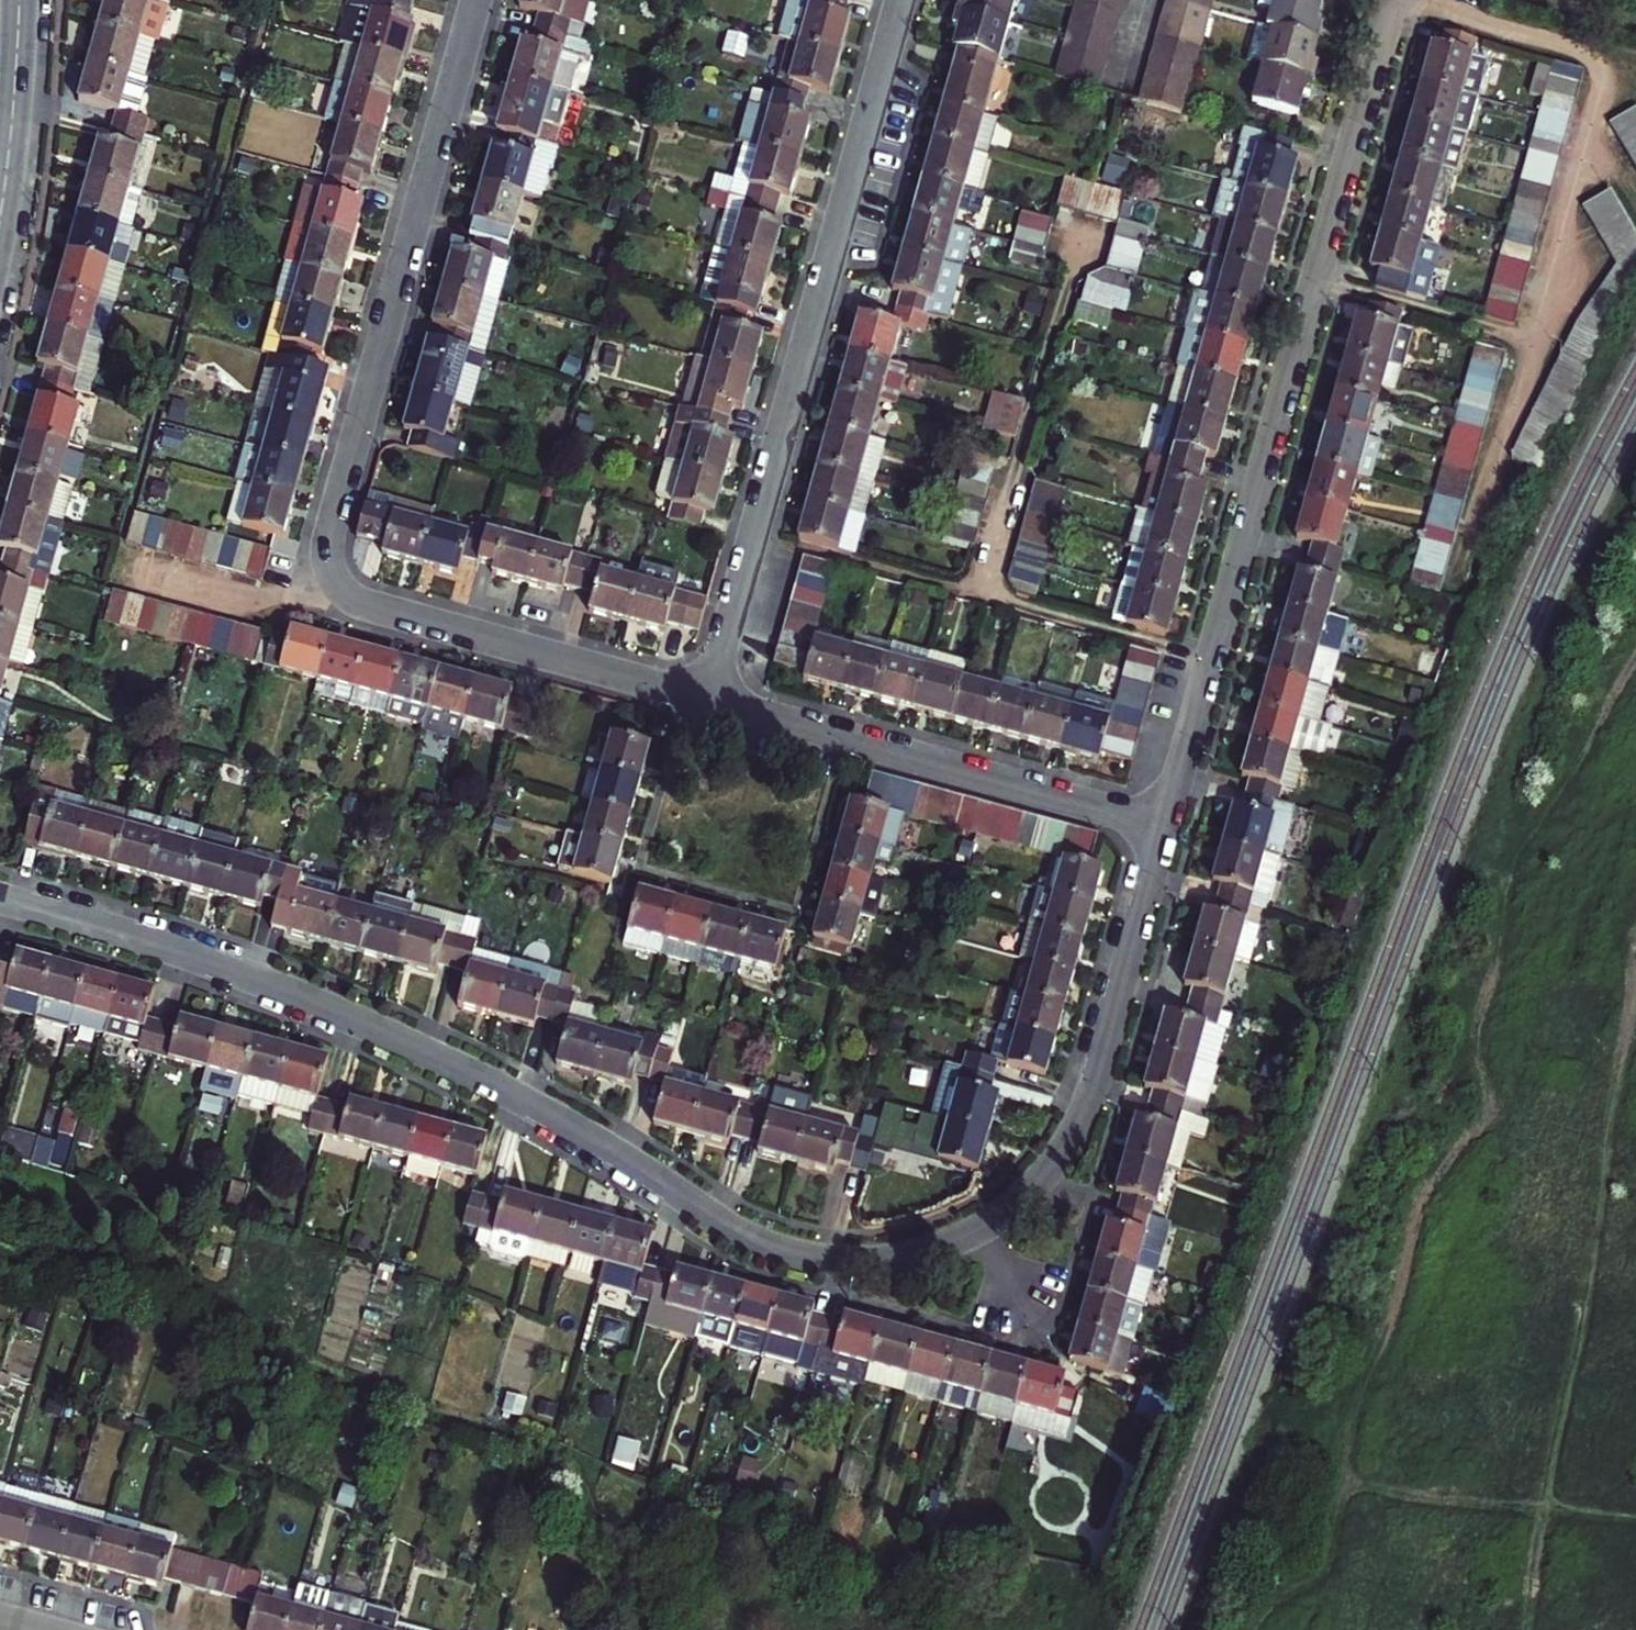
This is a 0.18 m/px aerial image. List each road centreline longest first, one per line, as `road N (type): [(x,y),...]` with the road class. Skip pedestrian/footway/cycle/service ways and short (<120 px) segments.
road 1 (residential): [(1167,826),(1100,1074),(1068,1148),(1035,1190),(995,1221),(929,1249),(874,1259),(821,1258),(761,1244),(559,1122),(321,1004),(191,954),(0,898)]
road 2 (residential): [(475,0),(331,529),(334,579),(372,605),(710,699)]
road 3 (residential): [(1390,0),(1167,826)]
road 4 (residential): [(903,0),(710,699)]
road 5 (residential): [(710,699),(1167,826)]
road 6 (tertiary): [(19,0),(0,221)]

